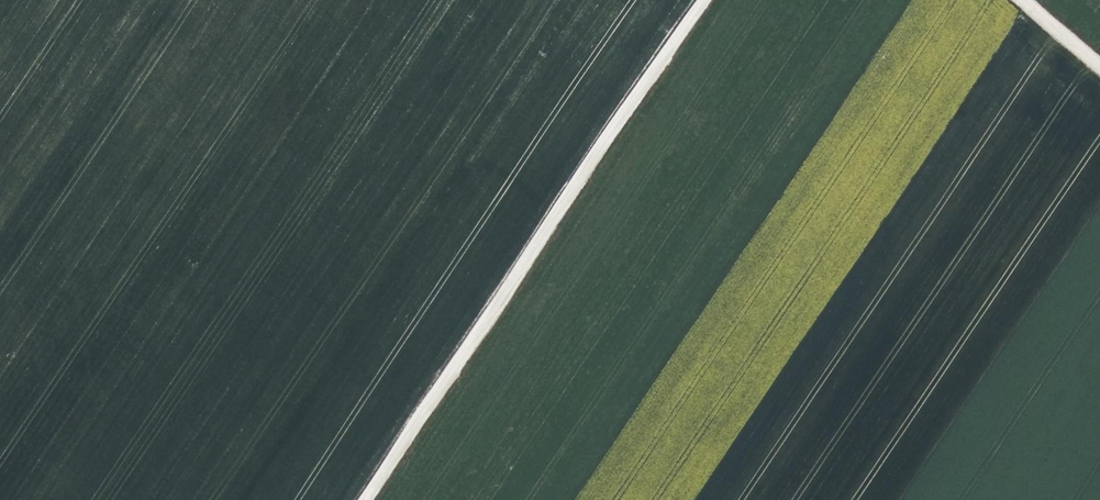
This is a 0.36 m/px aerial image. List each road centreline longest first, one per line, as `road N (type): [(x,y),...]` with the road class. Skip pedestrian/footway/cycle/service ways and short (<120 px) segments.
road 1 (track): [(366,499),(704,0)]

